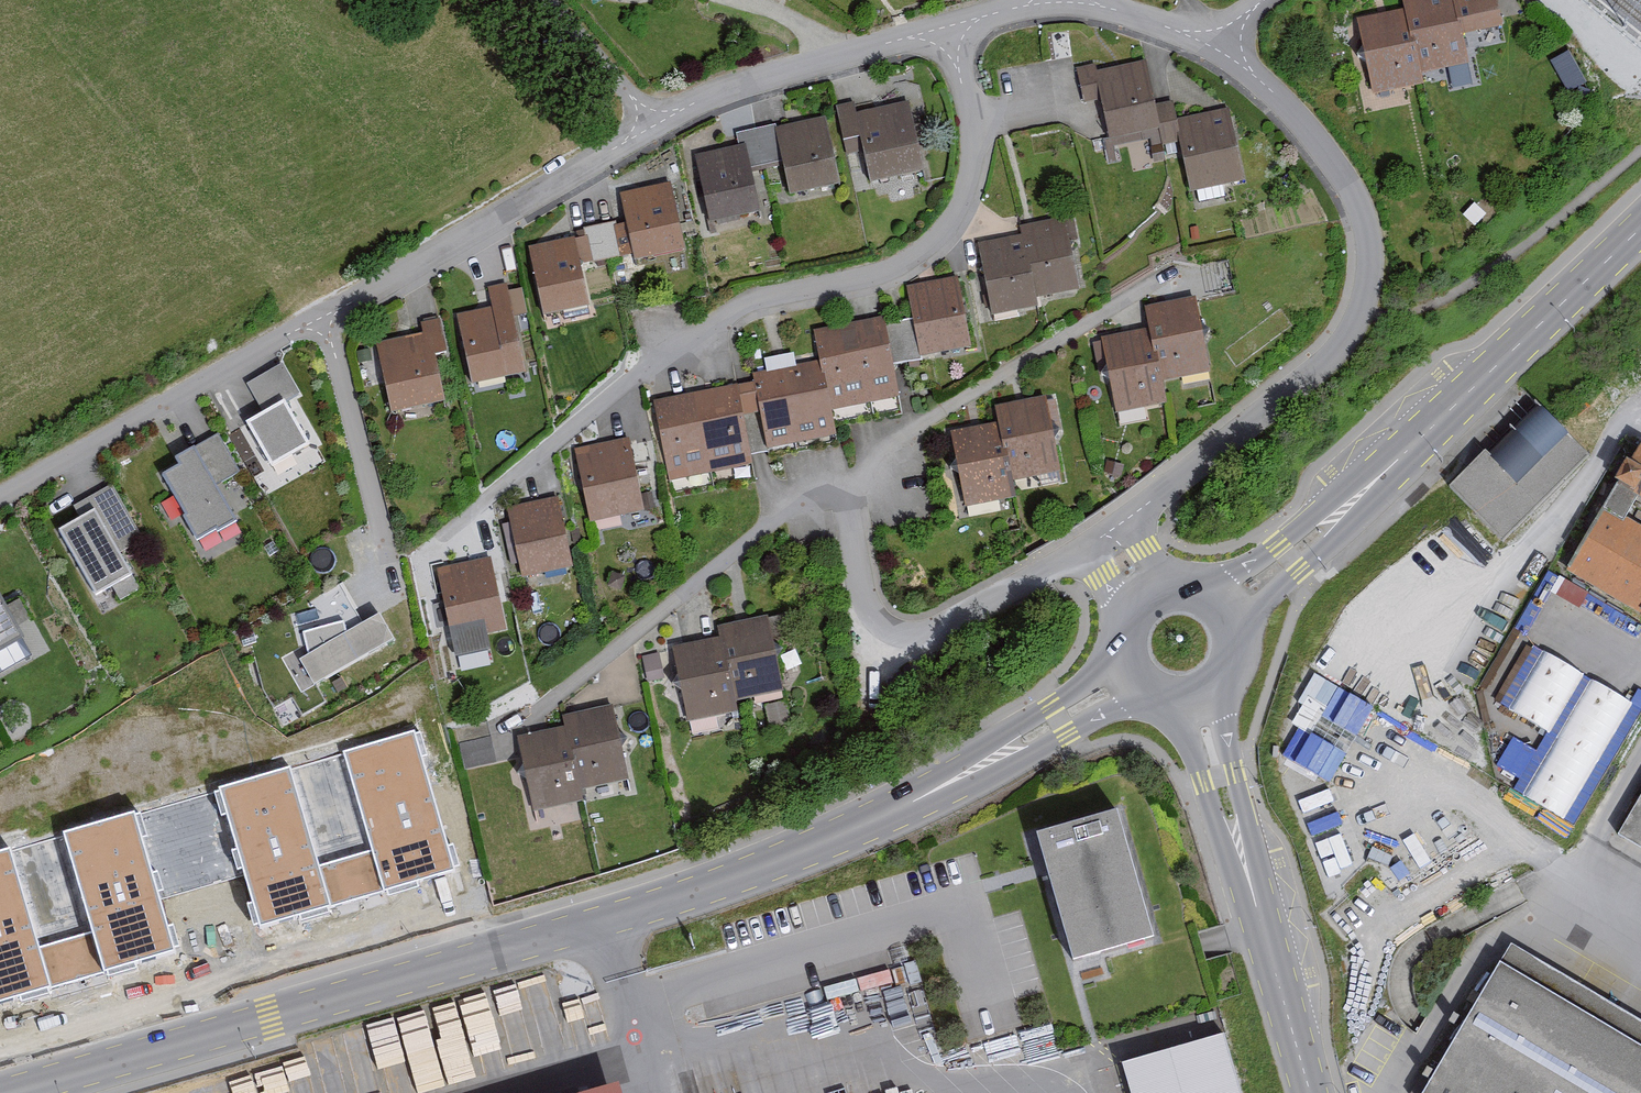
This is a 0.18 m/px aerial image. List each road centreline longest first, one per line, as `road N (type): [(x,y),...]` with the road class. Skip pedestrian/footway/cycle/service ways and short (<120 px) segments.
road 1 (residential): [(959,25),(799,67),(649,127),(496,222),(0,502)]
road 2 (tertiary): [(911,802),(635,910),(12,1092)]
road 3 (residential): [(959,25),(972,177),(946,240),(859,280),(743,304),(642,367),(437,544)]
road 4 (residential): [(1121,523),(1358,328),(1366,208),(1217,36)]
road 5 (residential): [(527,723),(788,516),(853,480)]
road 6 (residential): [(1080,551),(882,647),(853,480)]
road 7 (residential): [(853,480),(926,420),(1167,272)]
road 8 (tertiary): [(1371,483),(1640,227)]
road 9 (tertiary): [(1115,641),(1085,680),(911,802)]
road 10 (tertiary): [(911,802),(1121,708),(1151,703)]
road 11 (residential): [(1254,903),(1228,685)]
road 12 (residential): [(1159,706),(1203,783),(1254,903)]
road 13 (tertiary): [(1241,638),(1371,483)]
road 14 (tertiary): [(1371,483),(1201,588)]
road 15 (residential): [(1254,903),(1314,1092)]

